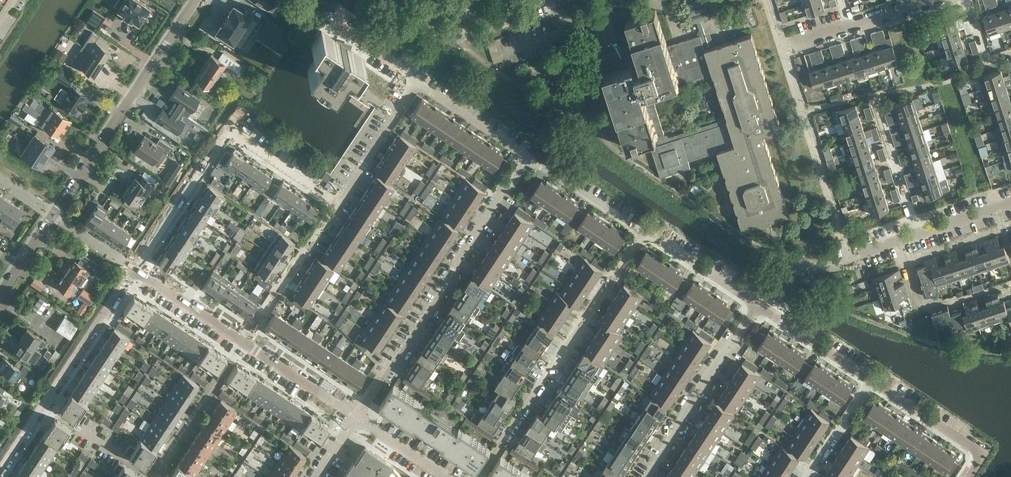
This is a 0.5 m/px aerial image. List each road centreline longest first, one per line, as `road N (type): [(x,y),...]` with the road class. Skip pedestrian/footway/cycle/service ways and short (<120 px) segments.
road 1 (unclassified): [(0,297),(197,0)]
road 2 (residential): [(357,417),(528,161)]
road 3 (residential): [(140,274),(231,136),(338,205)]
road 4 (residential): [(482,476),(643,233)]
road 5 (residential): [(646,476),(756,310)]
road 6 (residential): [(245,340),(338,205)]
road 7 (residential): [(155,476),(245,340)]
road 8 (residential): [(50,409),(140,274)]
road 9 (residential): [(1010,284),(934,309),(918,301),(897,243)]
road 10 (unclassified): [(783,49),(934,0)]
road 11 (residential): [(967,476),(974,459),(968,452),(869,386)]
road 12 (residential): [(918,236),(873,97)]
road 13 (residential): [(338,205),(416,85)]
road 14 (residential): [(756,310),(643,233)]
road 15 (residential): [(869,386),(756,310)]
road 16 (residential): [(357,417),(245,340)]
road 17 (residential): [(643,233),(528,161)]
road 18 (residential): [(528,161),(416,85)]
road 19 (residential): [(245,340),(140,274)]

